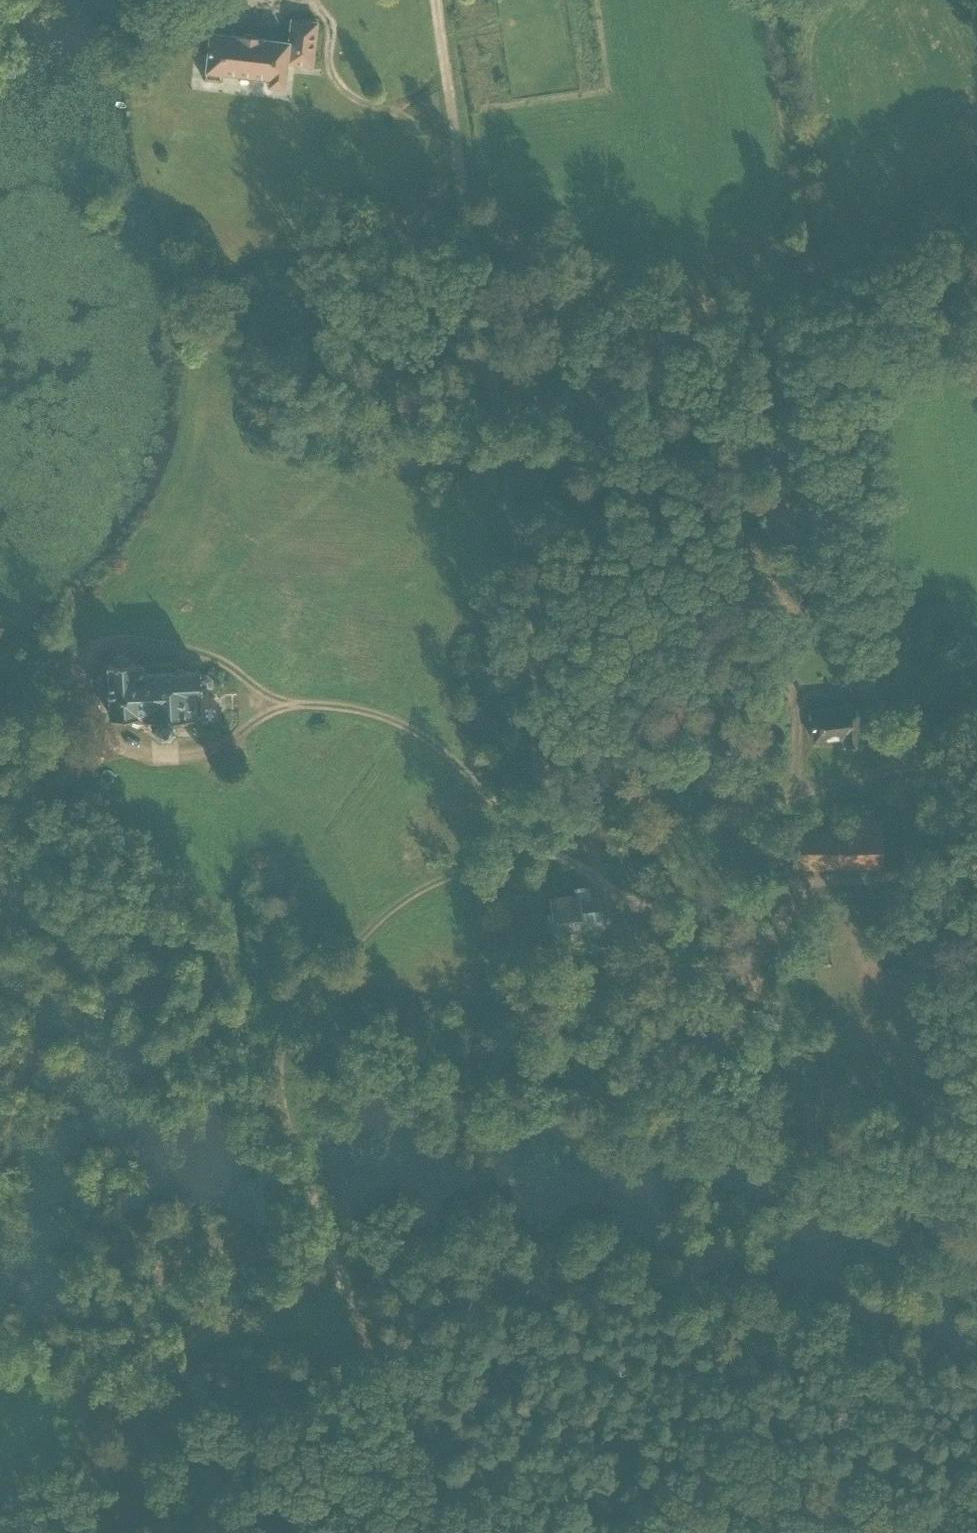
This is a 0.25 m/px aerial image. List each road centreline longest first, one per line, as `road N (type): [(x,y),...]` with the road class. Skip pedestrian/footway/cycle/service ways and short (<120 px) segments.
road 1 (track): [(458,1532),(431,1505),(391,1422),(285,1113),(281,1068),(289,1030),(366,930),(445,876),(583,826),(731,817),(897,767),(976,753)]
road 2 (track): [(976,825),(897,877),(798,884),(665,909),(534,848),(425,734),(375,714),(284,704),(224,662),(182,648),(114,646),(81,668),(92,720),(134,750),(169,756),(208,748),(266,714)]
road 3 (track): [(436,0),(550,778),(583,826),(607,886)]
road 4 (track): [(0,1325),(165,1338),(143,1387),(39,1532)]

